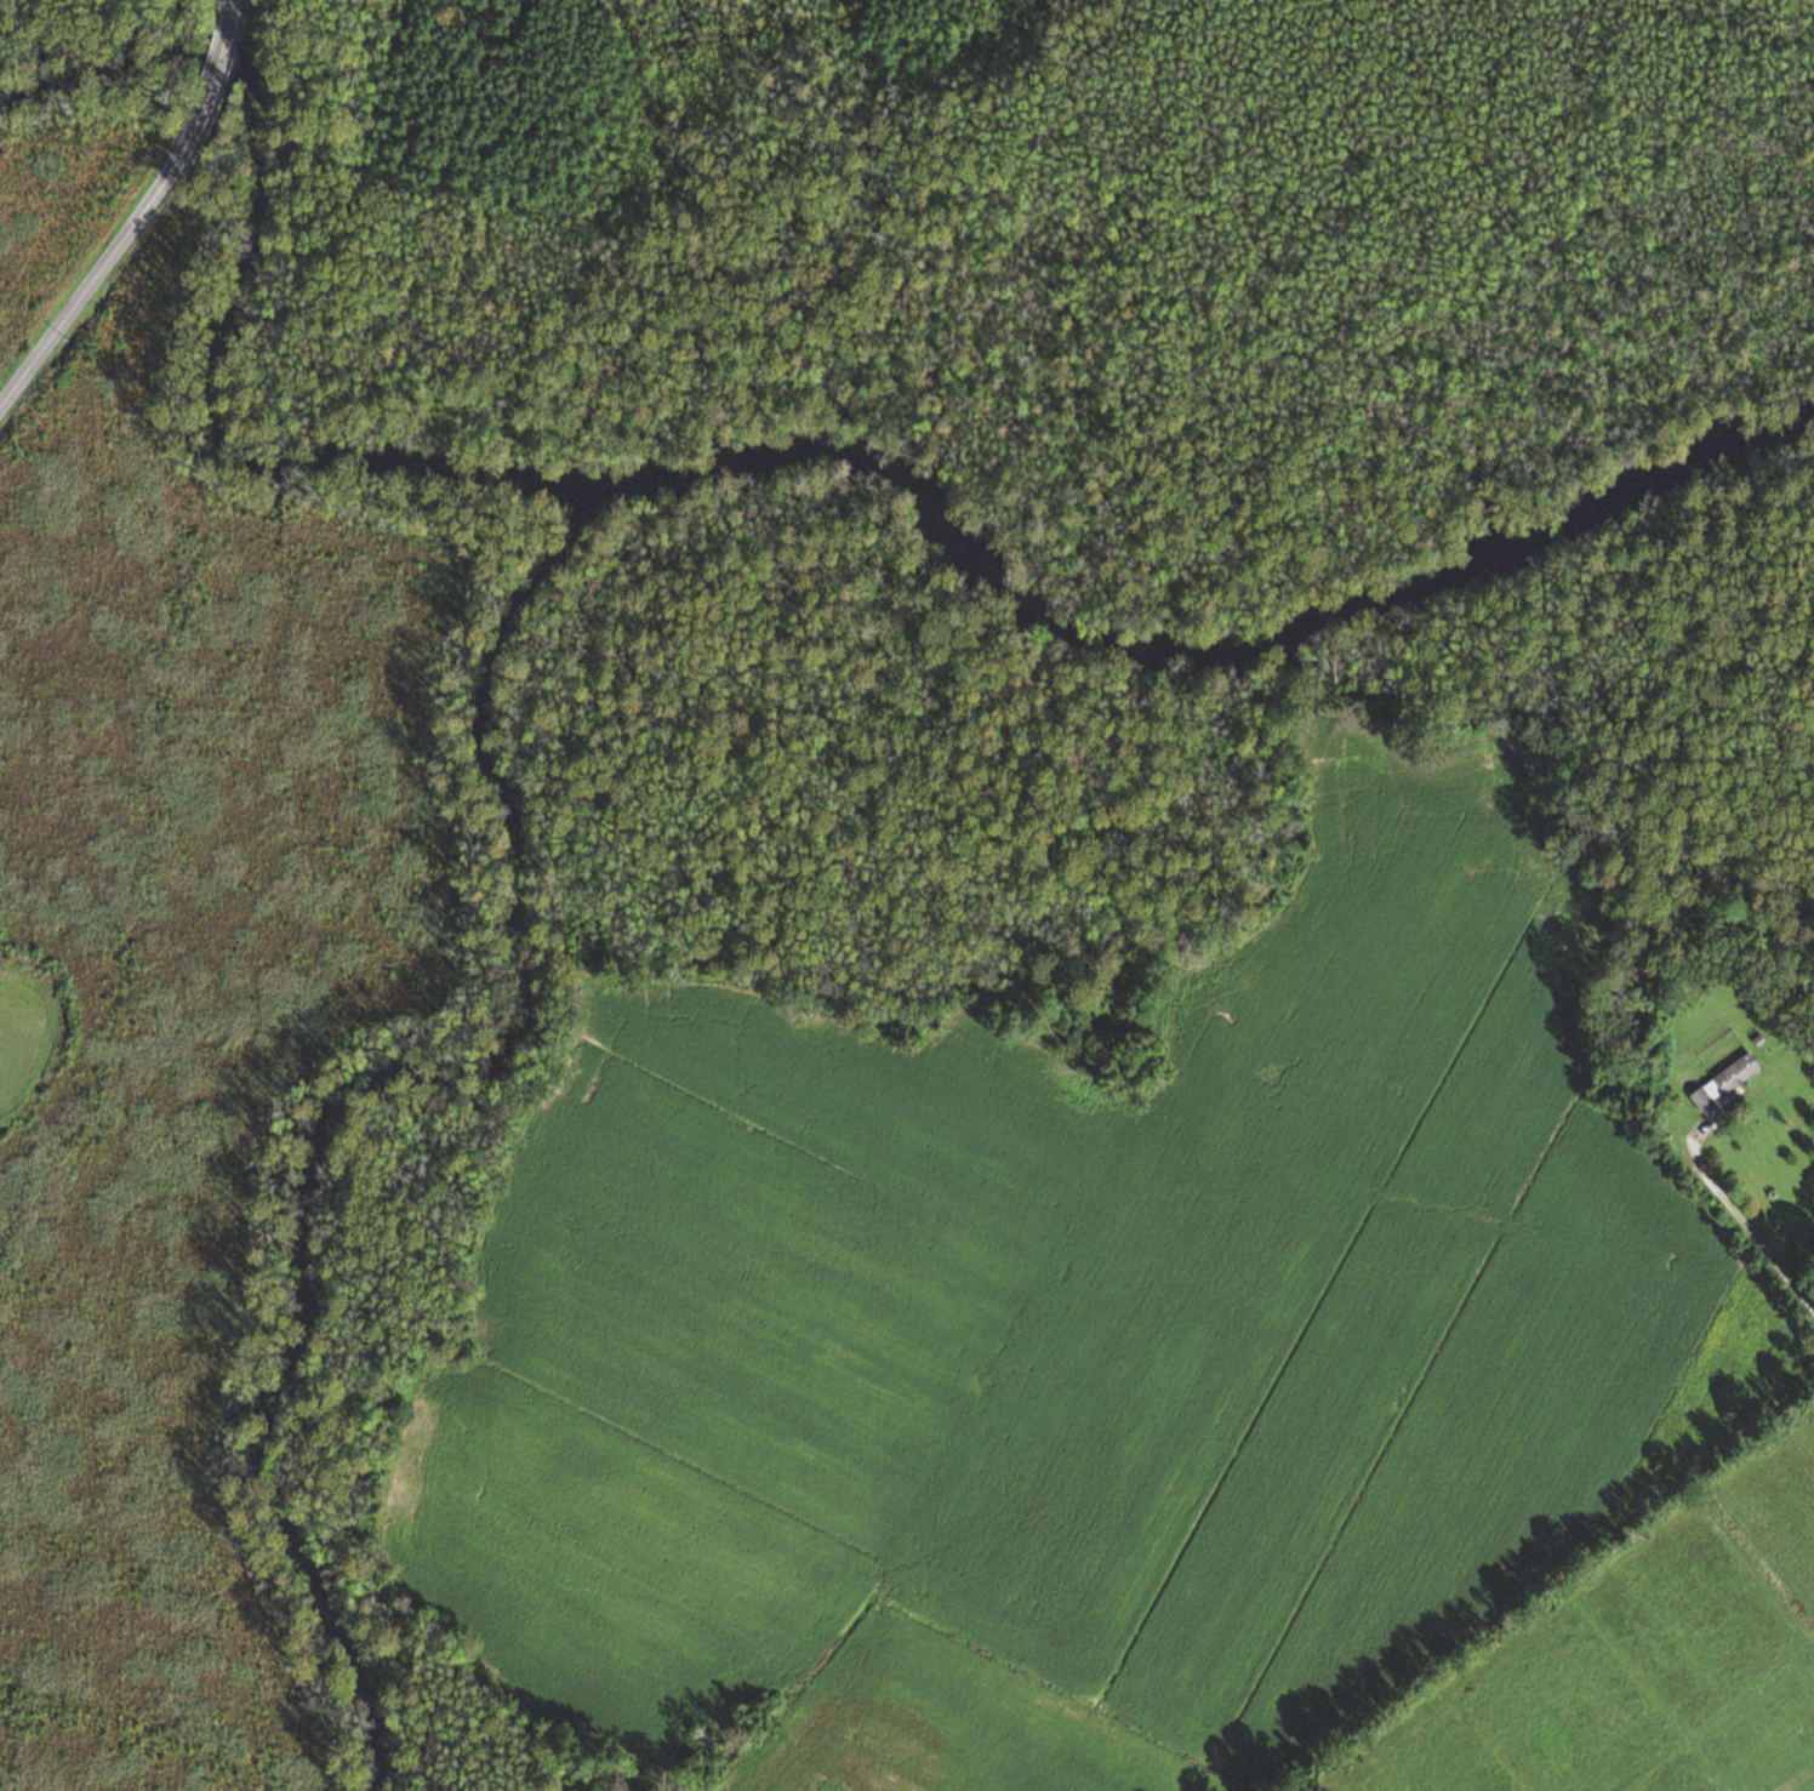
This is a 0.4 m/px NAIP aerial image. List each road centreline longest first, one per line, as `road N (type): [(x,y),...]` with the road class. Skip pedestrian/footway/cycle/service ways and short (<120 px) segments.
road 1 (residential): [(0,408),(131,229),(205,104),(227,0)]

